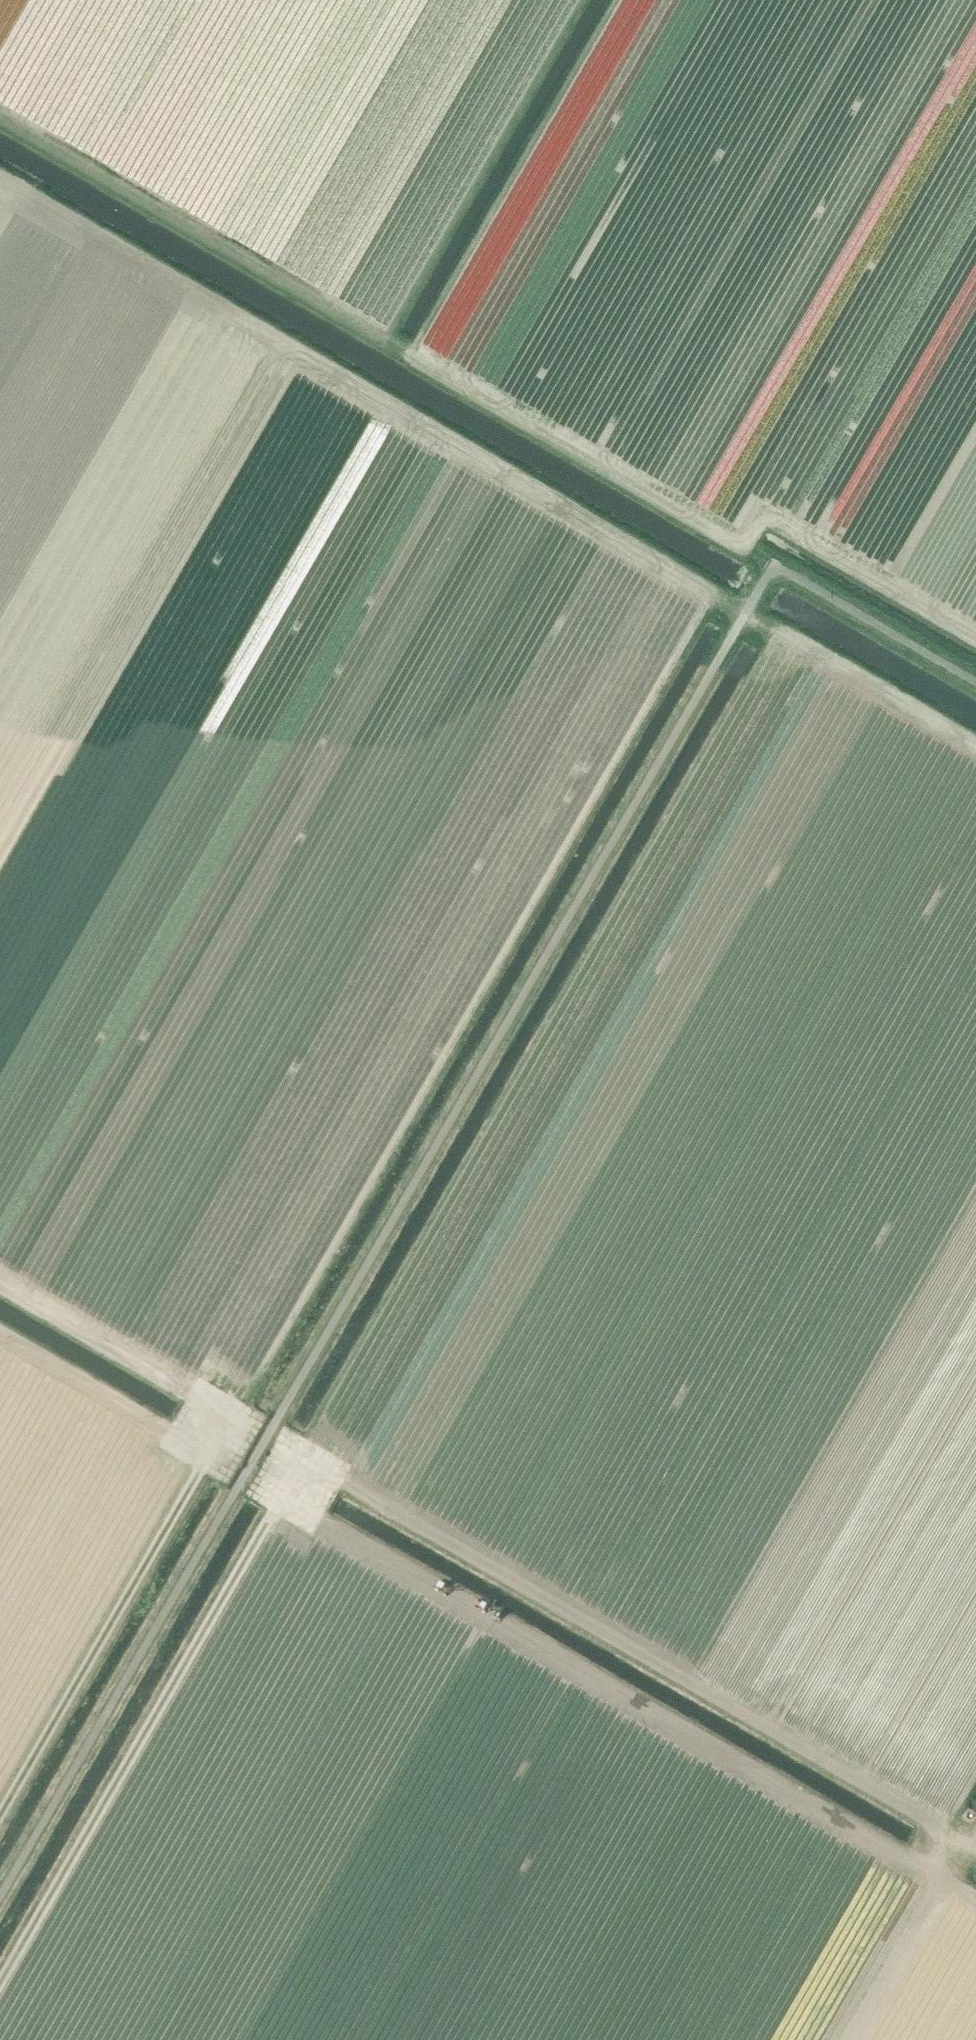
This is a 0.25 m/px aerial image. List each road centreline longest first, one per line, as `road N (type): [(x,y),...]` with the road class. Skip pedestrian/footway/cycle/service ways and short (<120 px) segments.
road 1 (track): [(312,1448),(0,1983)]
road 2 (track): [(237,1408),(0,1819)]

